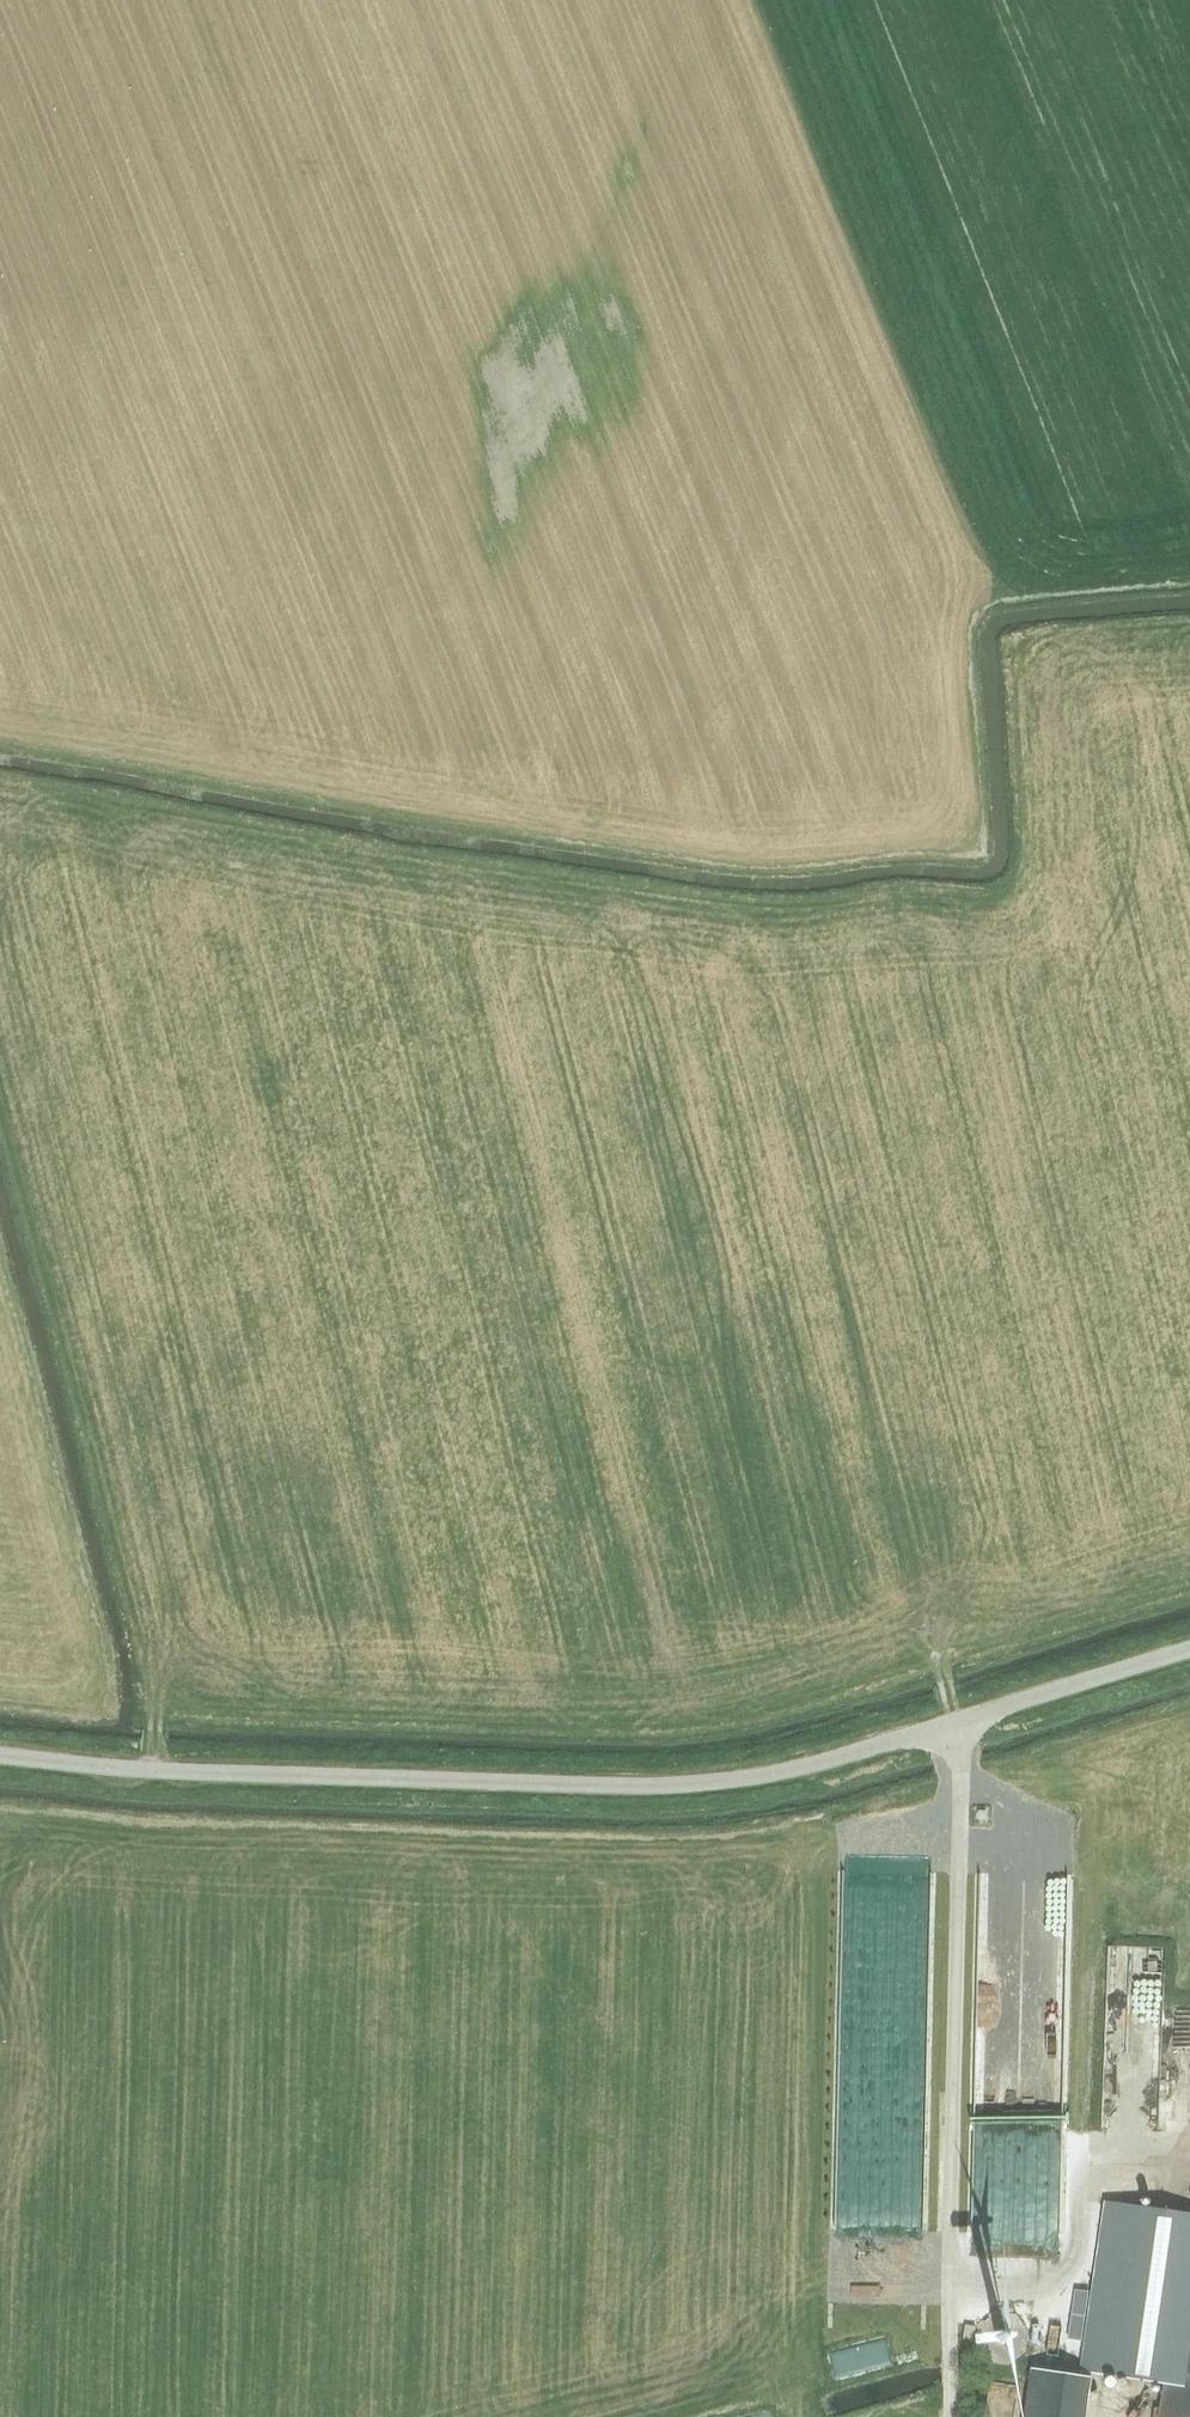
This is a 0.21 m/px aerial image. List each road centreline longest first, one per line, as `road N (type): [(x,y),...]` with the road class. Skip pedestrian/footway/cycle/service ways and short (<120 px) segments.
road 1 (unclassified): [(0,1754),(162,1772),(660,1788),(806,1768),(1189,1649)]

